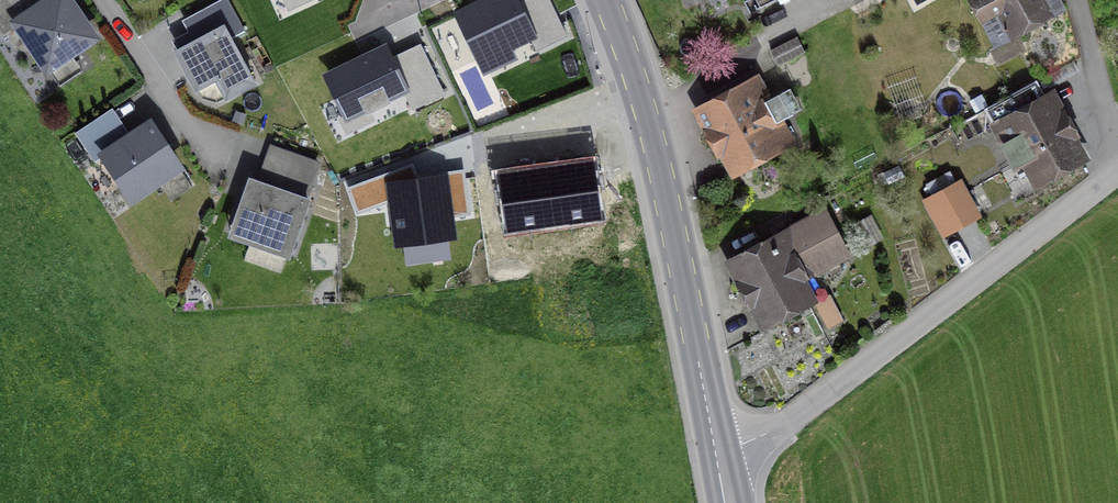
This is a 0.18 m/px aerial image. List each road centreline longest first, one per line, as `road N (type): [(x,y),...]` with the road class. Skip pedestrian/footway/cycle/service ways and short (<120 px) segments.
road 1 (unclassified): [(717,457),(787,422),(1117,171)]
road 2 (primary): [(717,457),(657,156),(606,0)]
road 3 (residential): [(101,0),(213,168)]

